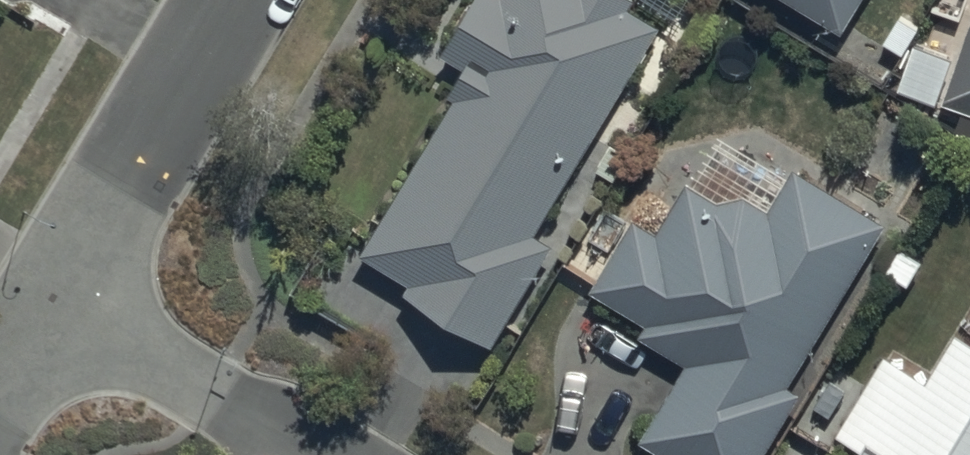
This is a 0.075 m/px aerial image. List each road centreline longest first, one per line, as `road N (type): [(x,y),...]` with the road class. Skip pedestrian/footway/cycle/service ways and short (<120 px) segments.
road 1 (residential): [(71,306),(252,0)]
road 2 (residential): [(71,306),(319,454)]
road 3 (residential): [(0,405),(71,306)]

